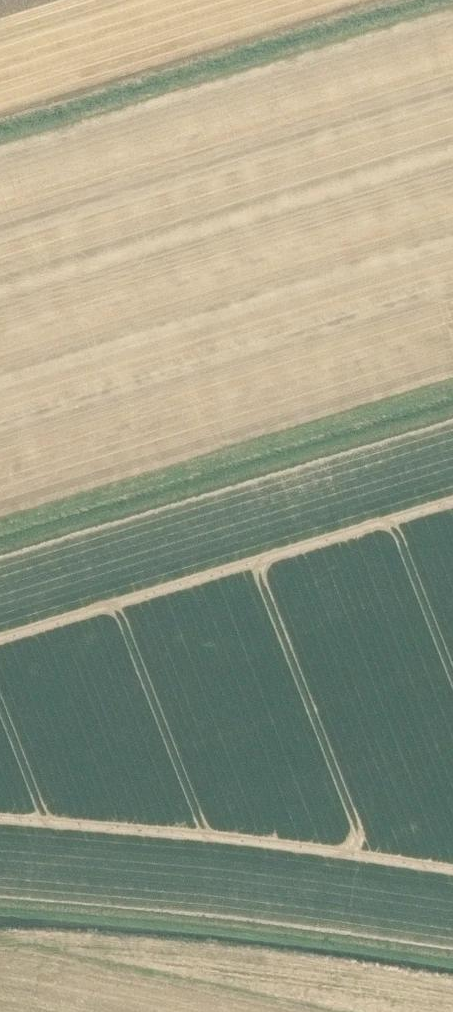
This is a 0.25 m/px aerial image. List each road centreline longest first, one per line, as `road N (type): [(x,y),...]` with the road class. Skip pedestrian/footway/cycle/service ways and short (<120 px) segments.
road 1 (track): [(0,530),(452,391)]
road 2 (track): [(452,415),(0,552)]
road 3 (track): [(0,906),(165,918),(452,955)]

